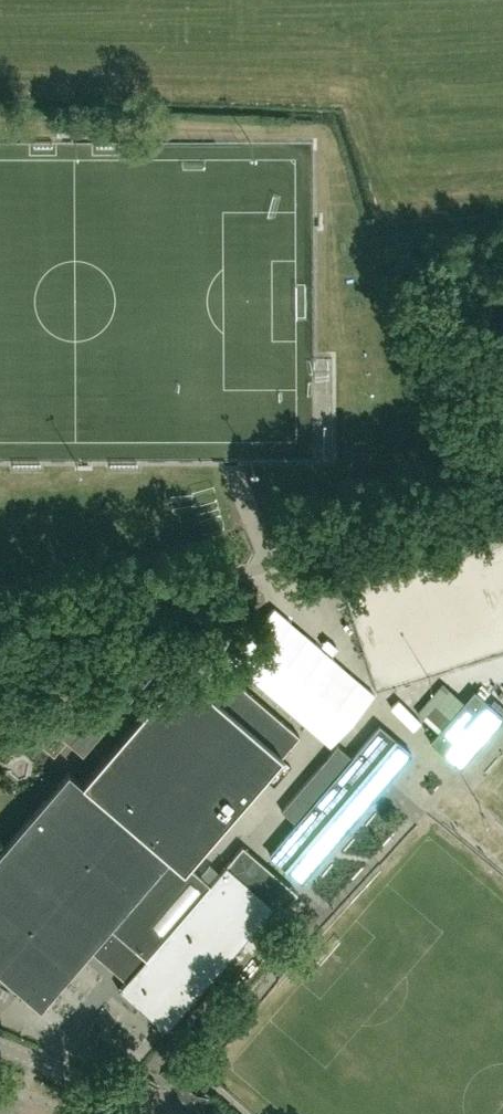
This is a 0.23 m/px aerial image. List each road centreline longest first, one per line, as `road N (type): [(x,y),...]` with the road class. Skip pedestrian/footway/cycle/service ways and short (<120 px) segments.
road 1 (residential): [(170,1113),(0,1044)]

